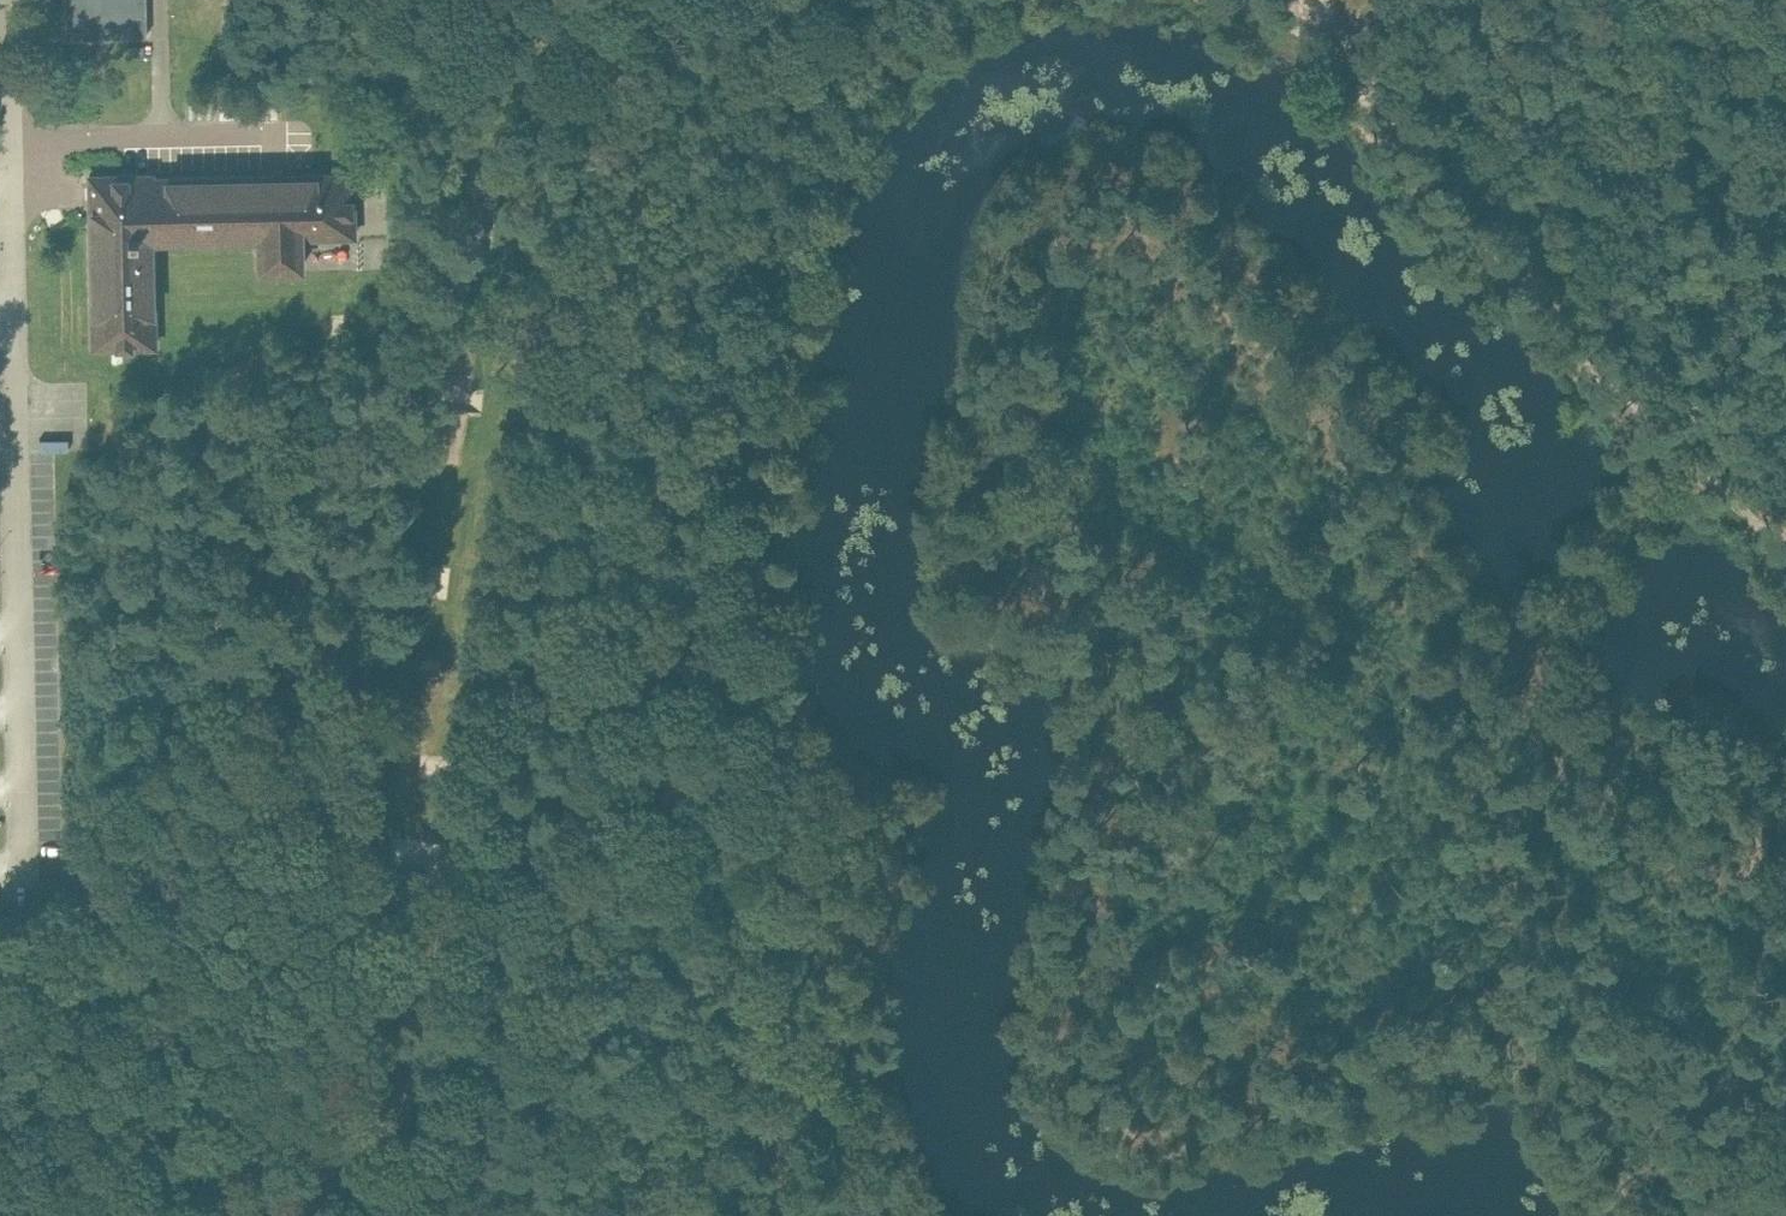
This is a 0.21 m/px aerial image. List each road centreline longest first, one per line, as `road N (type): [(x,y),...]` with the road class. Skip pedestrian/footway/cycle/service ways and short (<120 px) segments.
road 1 (unclassified): [(3,0),(18,636)]
road 2 (track): [(643,121),(660,175),(661,244),(599,433),(596,595),(582,734)]
road 3 (track): [(582,734),(677,846),(682,863),(698,1161),(722,1215)]
road 4 (track): [(588,0),(643,121)]

